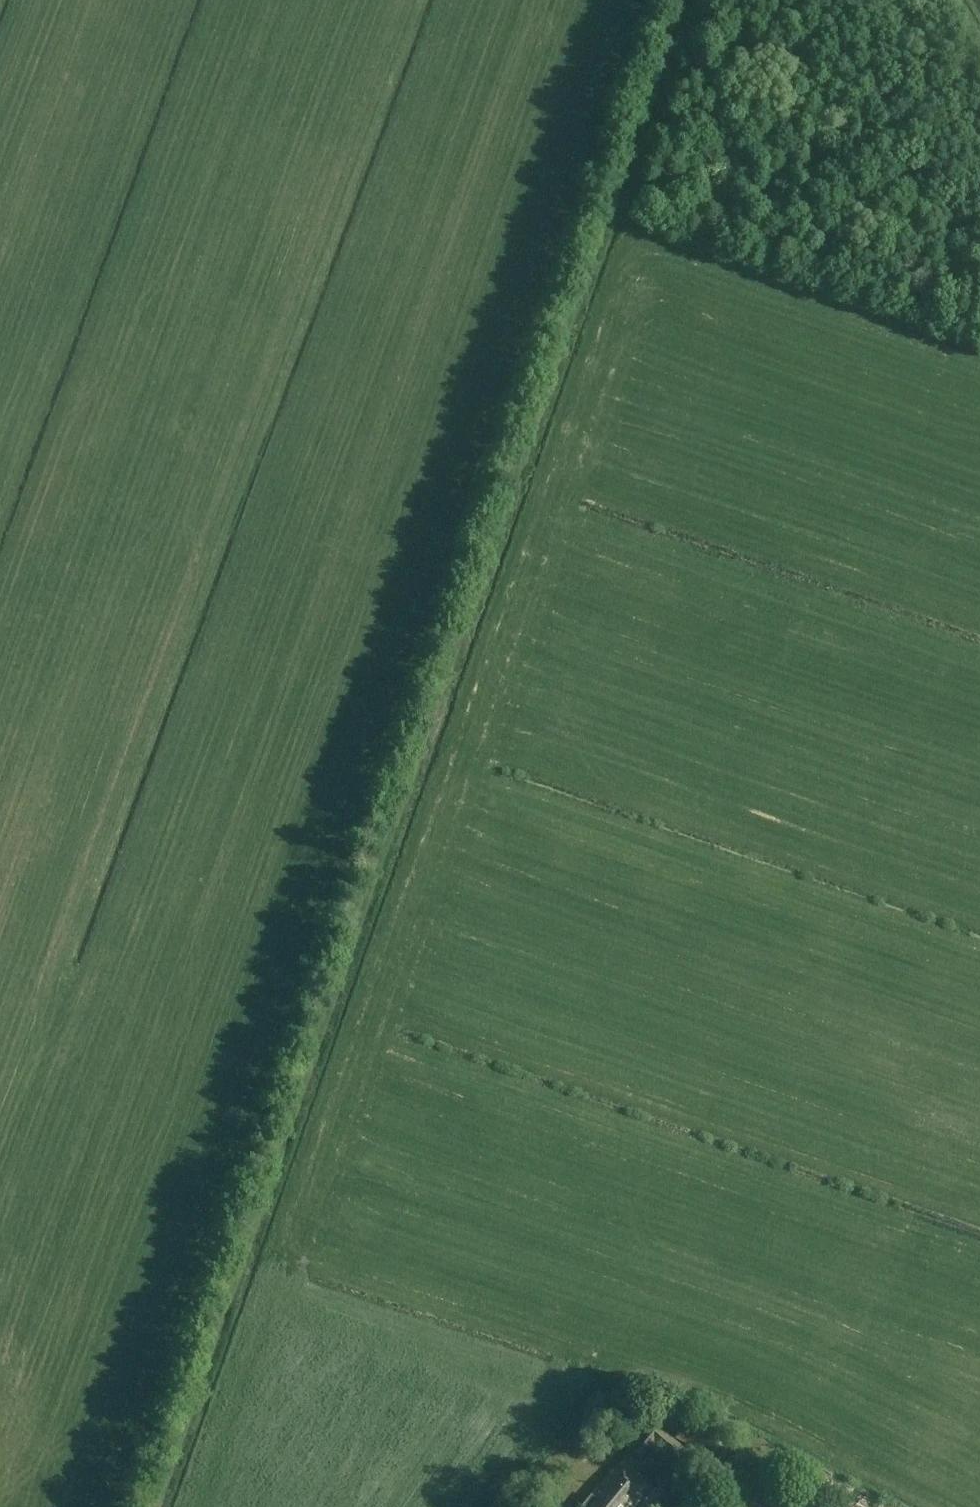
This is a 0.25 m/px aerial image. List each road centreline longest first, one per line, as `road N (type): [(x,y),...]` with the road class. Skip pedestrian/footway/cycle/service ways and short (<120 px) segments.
road 1 (track): [(682,0),(155,1506)]

